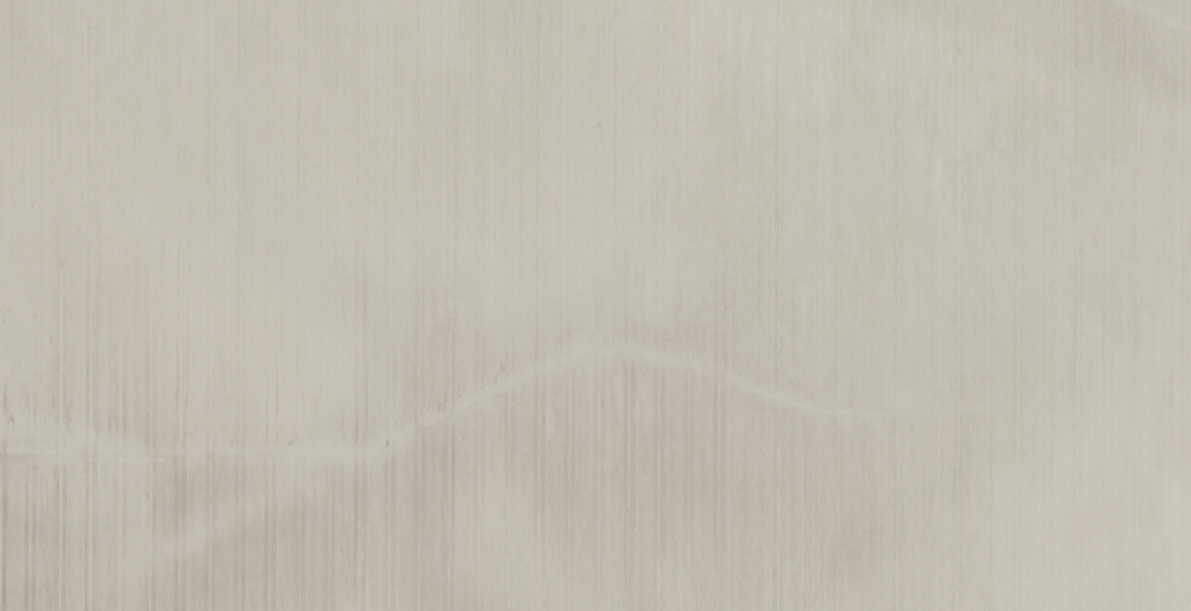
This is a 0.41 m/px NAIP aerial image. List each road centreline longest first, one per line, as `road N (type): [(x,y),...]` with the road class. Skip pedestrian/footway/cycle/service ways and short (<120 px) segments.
road 1 (track): [(130,610),(127,466),(161,243),(186,0)]

